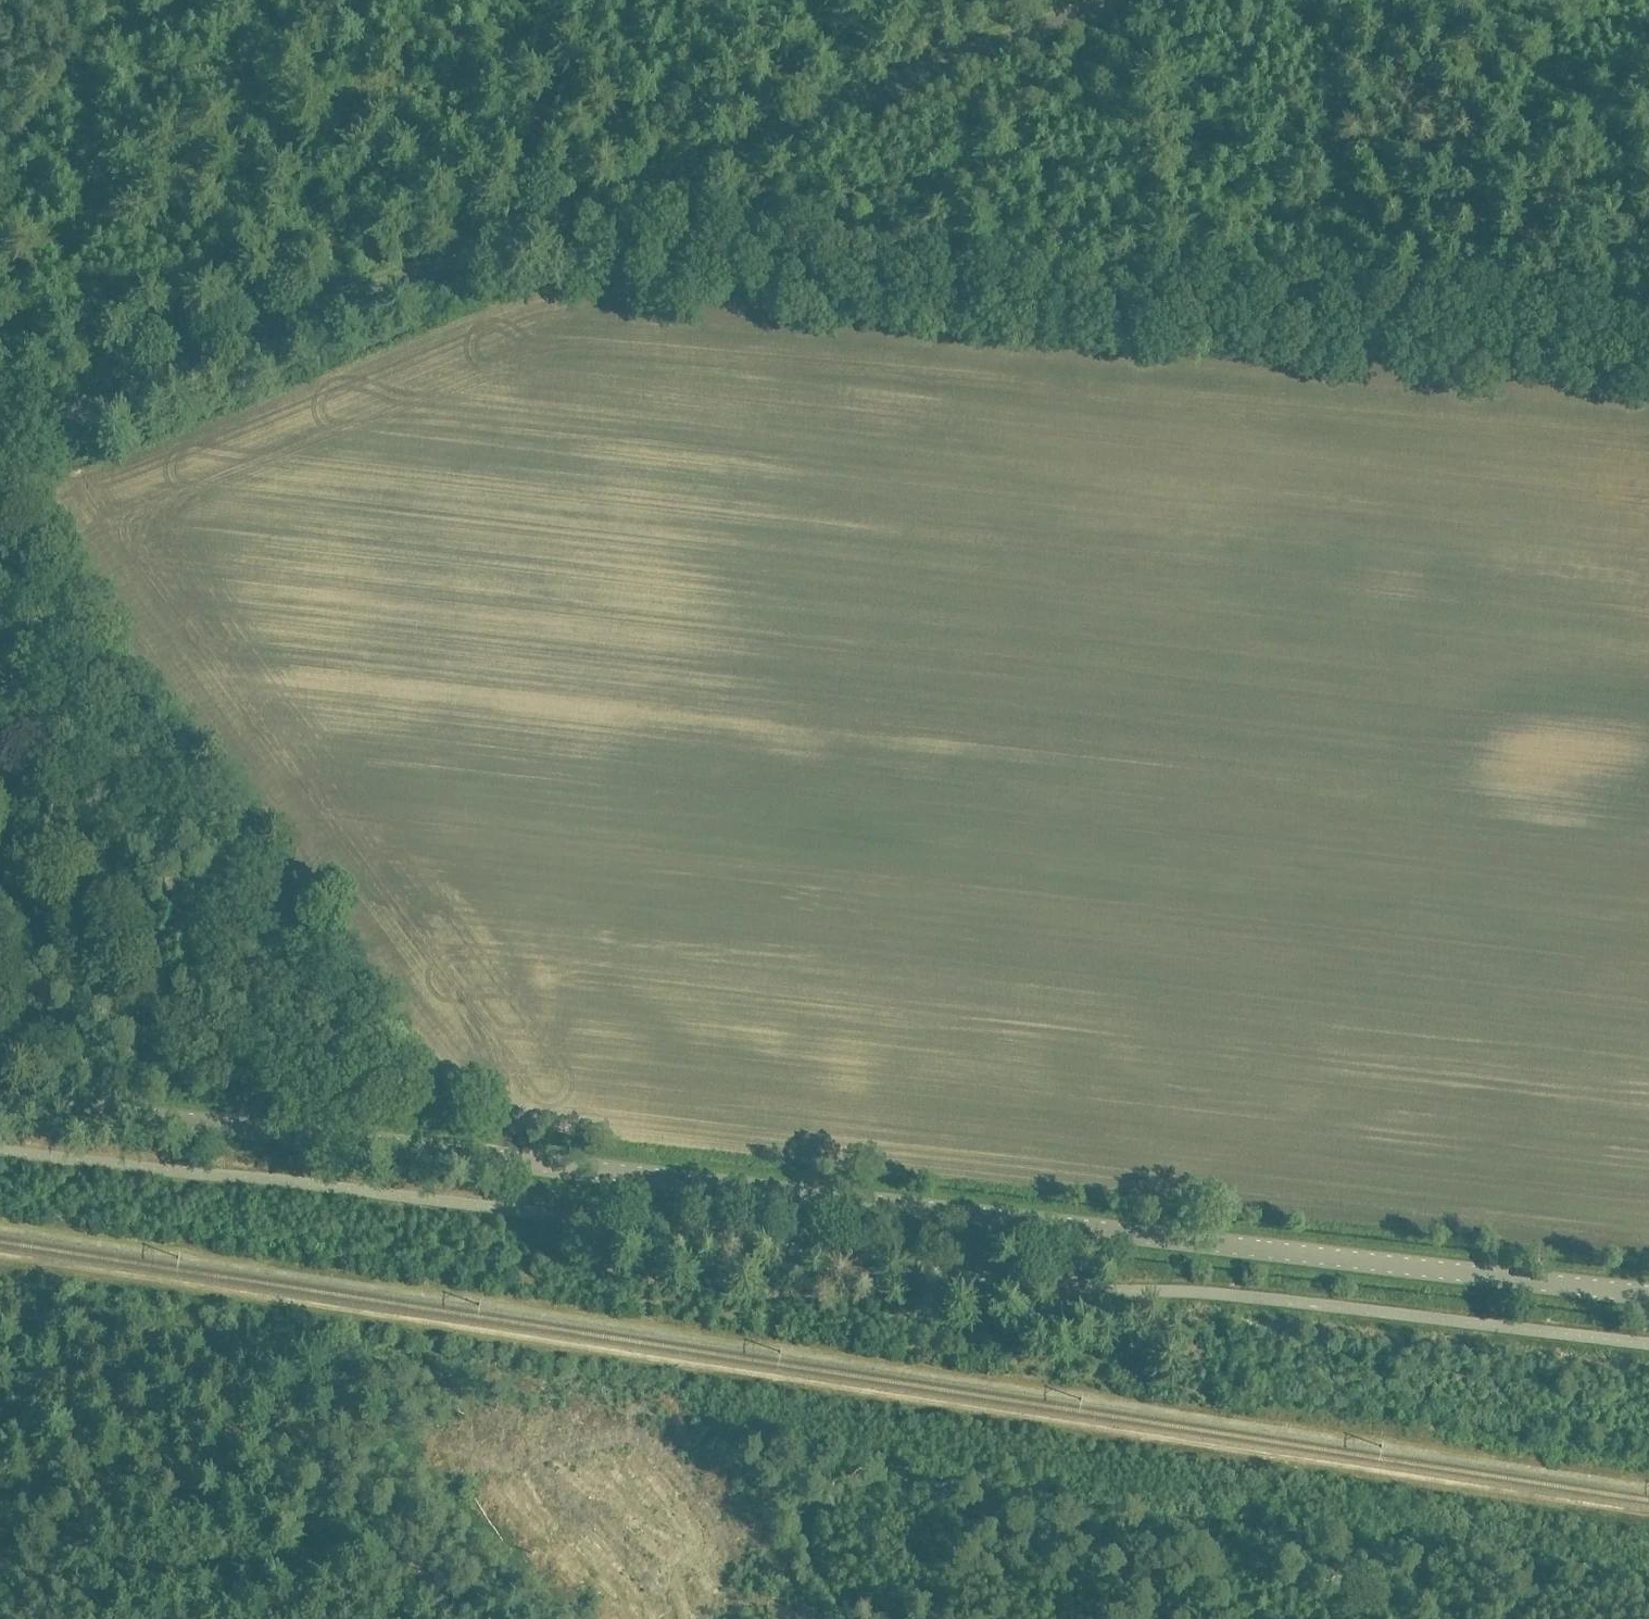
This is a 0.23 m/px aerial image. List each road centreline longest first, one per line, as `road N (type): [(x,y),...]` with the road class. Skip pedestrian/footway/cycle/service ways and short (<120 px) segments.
road 1 (tertiary): [(1648,1284),(0,1085)]
road 2 (unclassified): [(0,440),(1104,0)]
road 3 (track): [(585,1618),(421,1429),(0,1419)]

